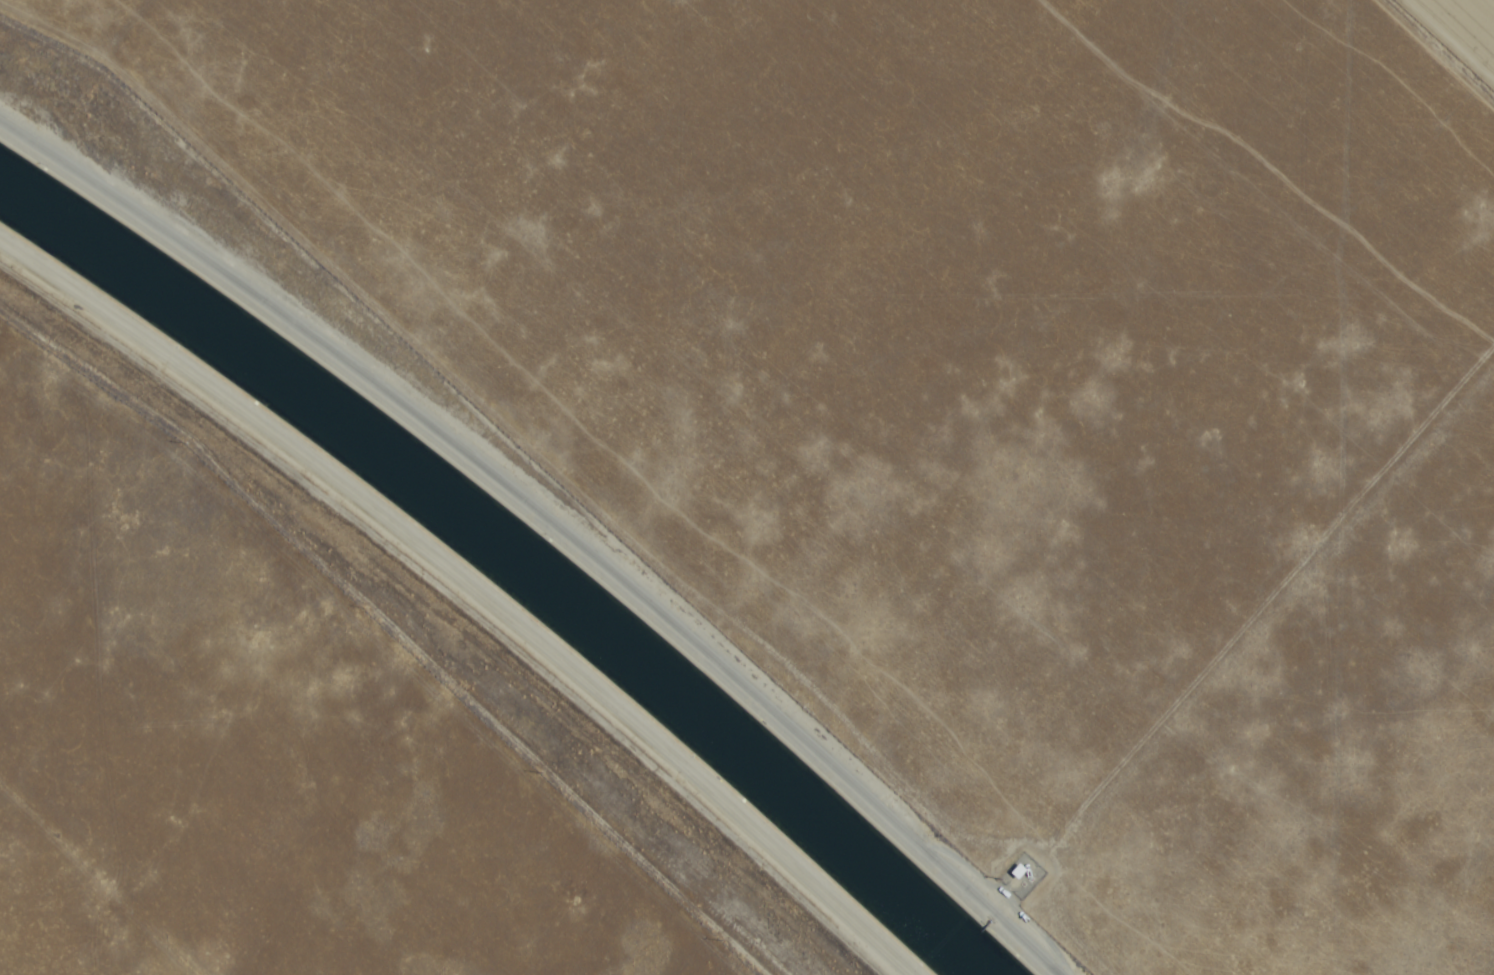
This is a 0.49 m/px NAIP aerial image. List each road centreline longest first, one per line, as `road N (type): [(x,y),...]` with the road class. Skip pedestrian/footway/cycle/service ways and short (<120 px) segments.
road 1 (track): [(805,726),(106,64),(0,13)]

